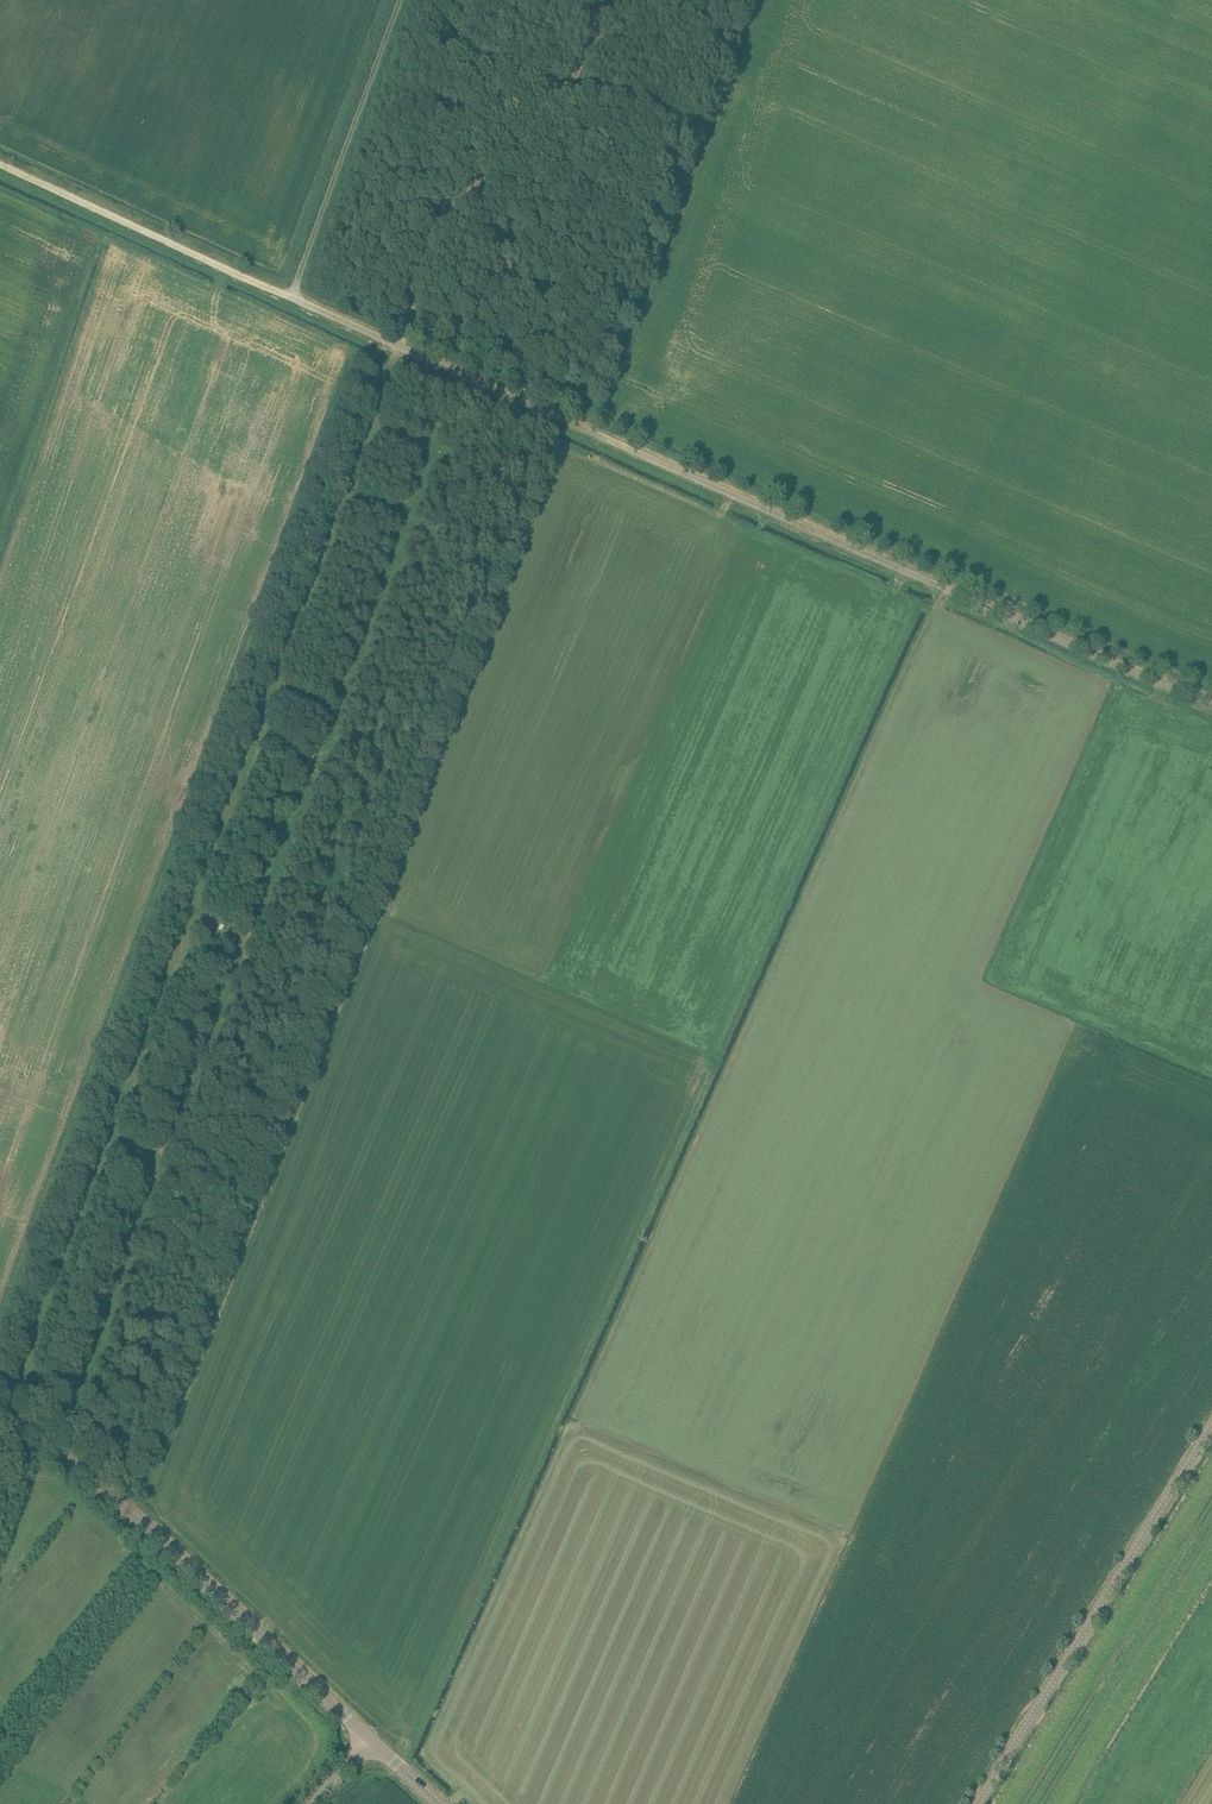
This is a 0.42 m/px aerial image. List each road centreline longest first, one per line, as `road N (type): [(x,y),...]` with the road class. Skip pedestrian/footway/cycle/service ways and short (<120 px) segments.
road 1 (track): [(4,1413),(398,345)]
road 2 (unclassified): [(1211,706),(955,599),(292,296)]
road 3 (track): [(401,0),(292,296),(0,162)]
road 4 (tertiary): [(370,1739),(53,1442),(0,1411)]
road 5 (tertiary): [(973,1803),(1211,1418)]

